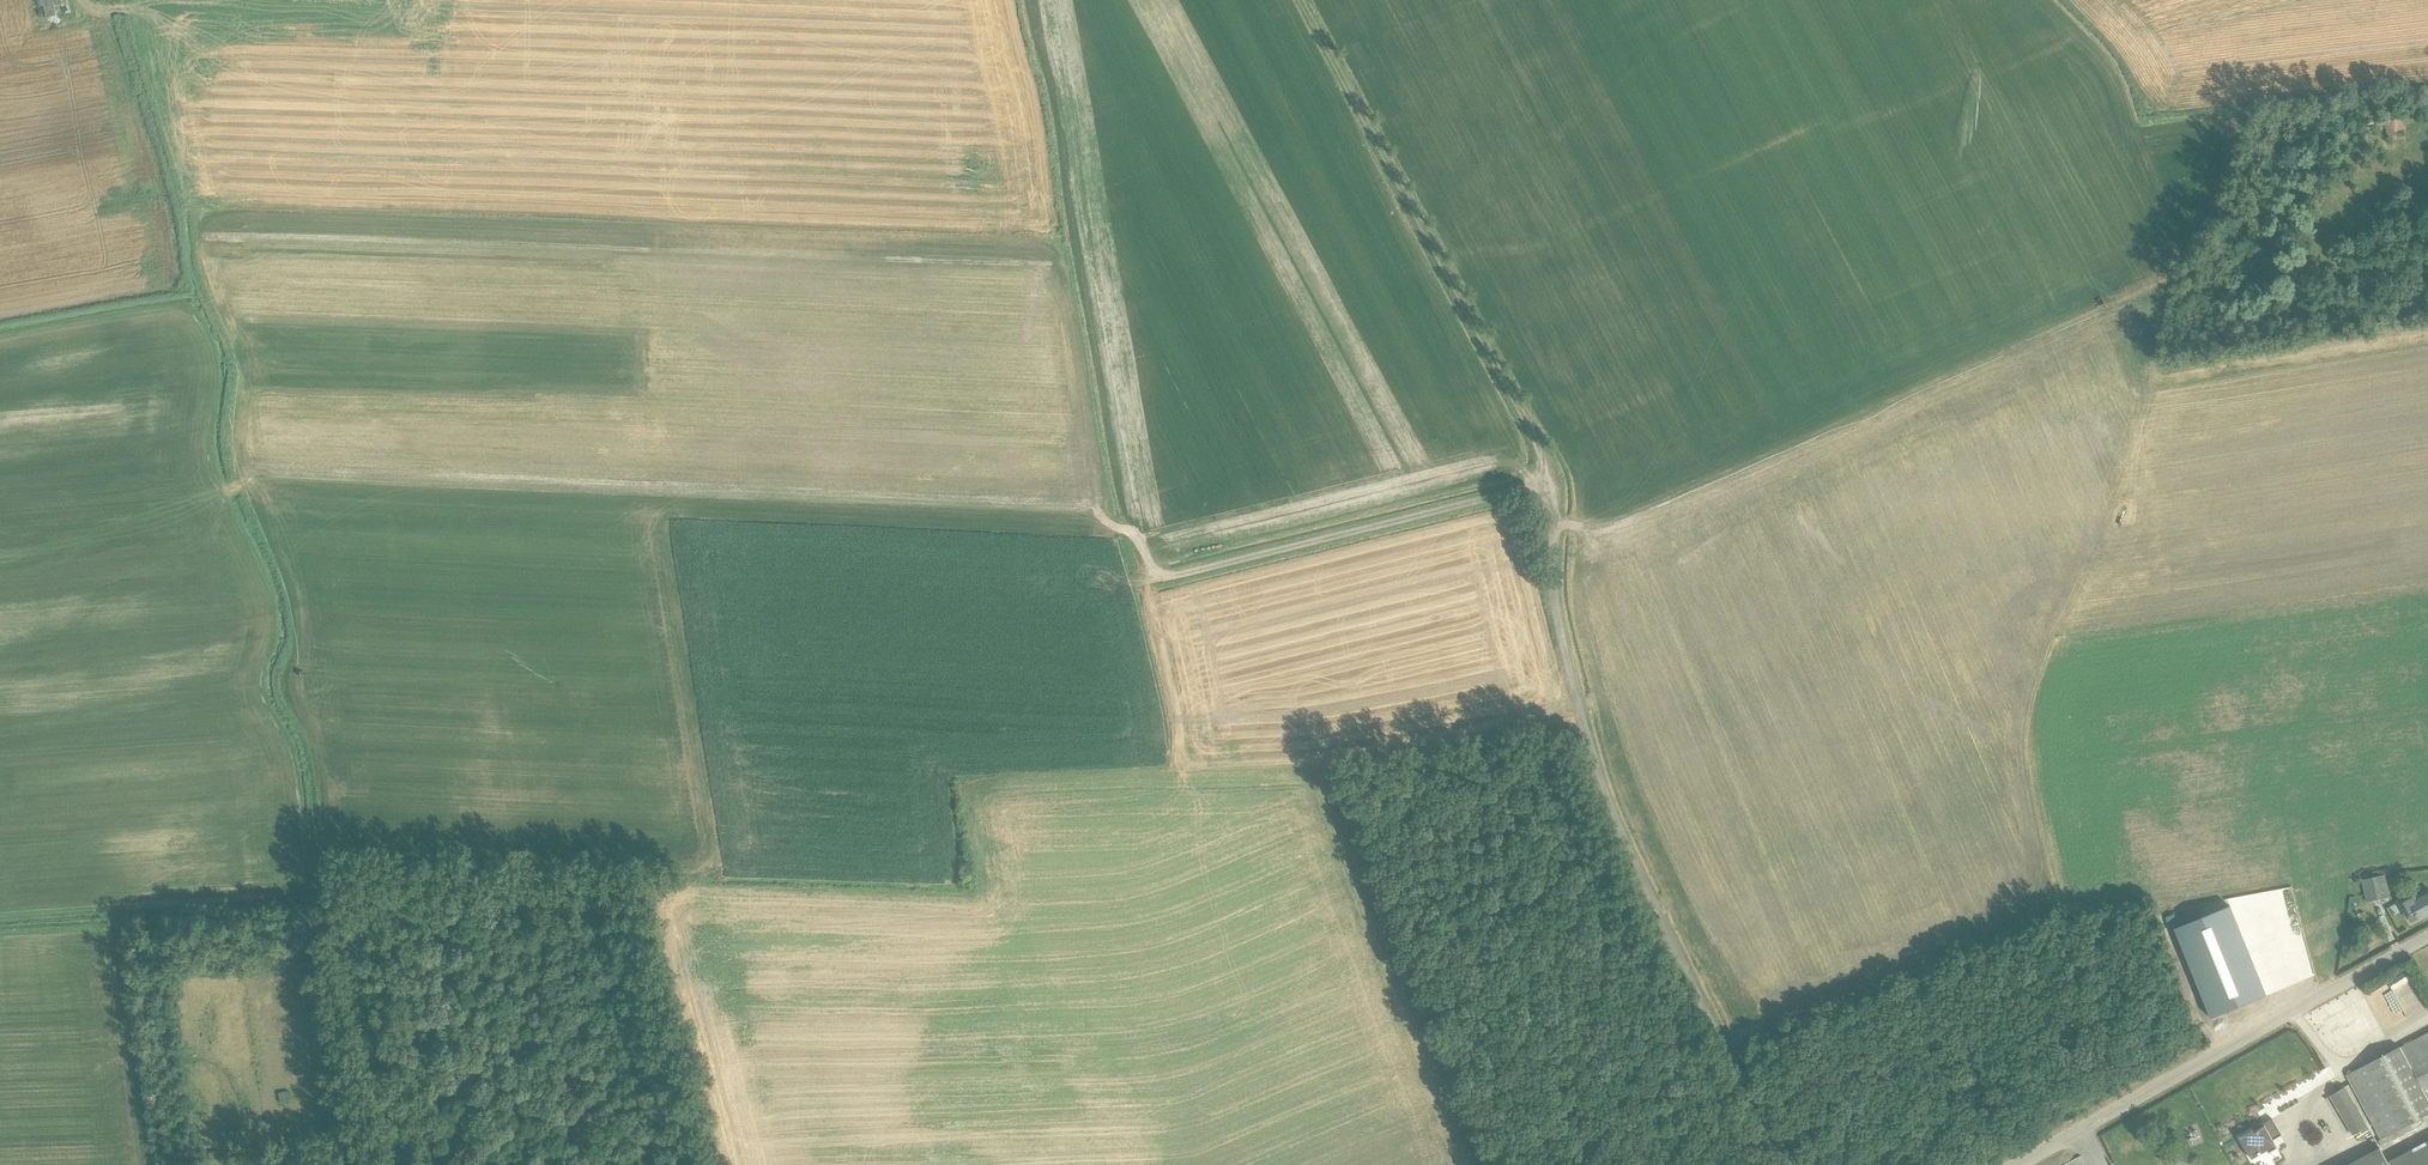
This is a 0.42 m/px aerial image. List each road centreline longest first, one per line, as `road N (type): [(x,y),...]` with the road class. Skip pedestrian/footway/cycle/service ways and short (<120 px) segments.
road 1 (track): [(1793,1164),(1604,795),(1554,610),(1555,506)]
road 2 (track): [(1555,506),(1541,450),(1302,0)]
road 3 (track): [(1555,506),(1514,497),(1168,576),(1109,522)]
road 4 (unclassified): [(2011,1164),(2286,1010)]
road 5 (residential): [(2286,1010),(2339,1070),(2427,1016)]
road 6 (unclassified): [(2286,1010),(2427,932)]

